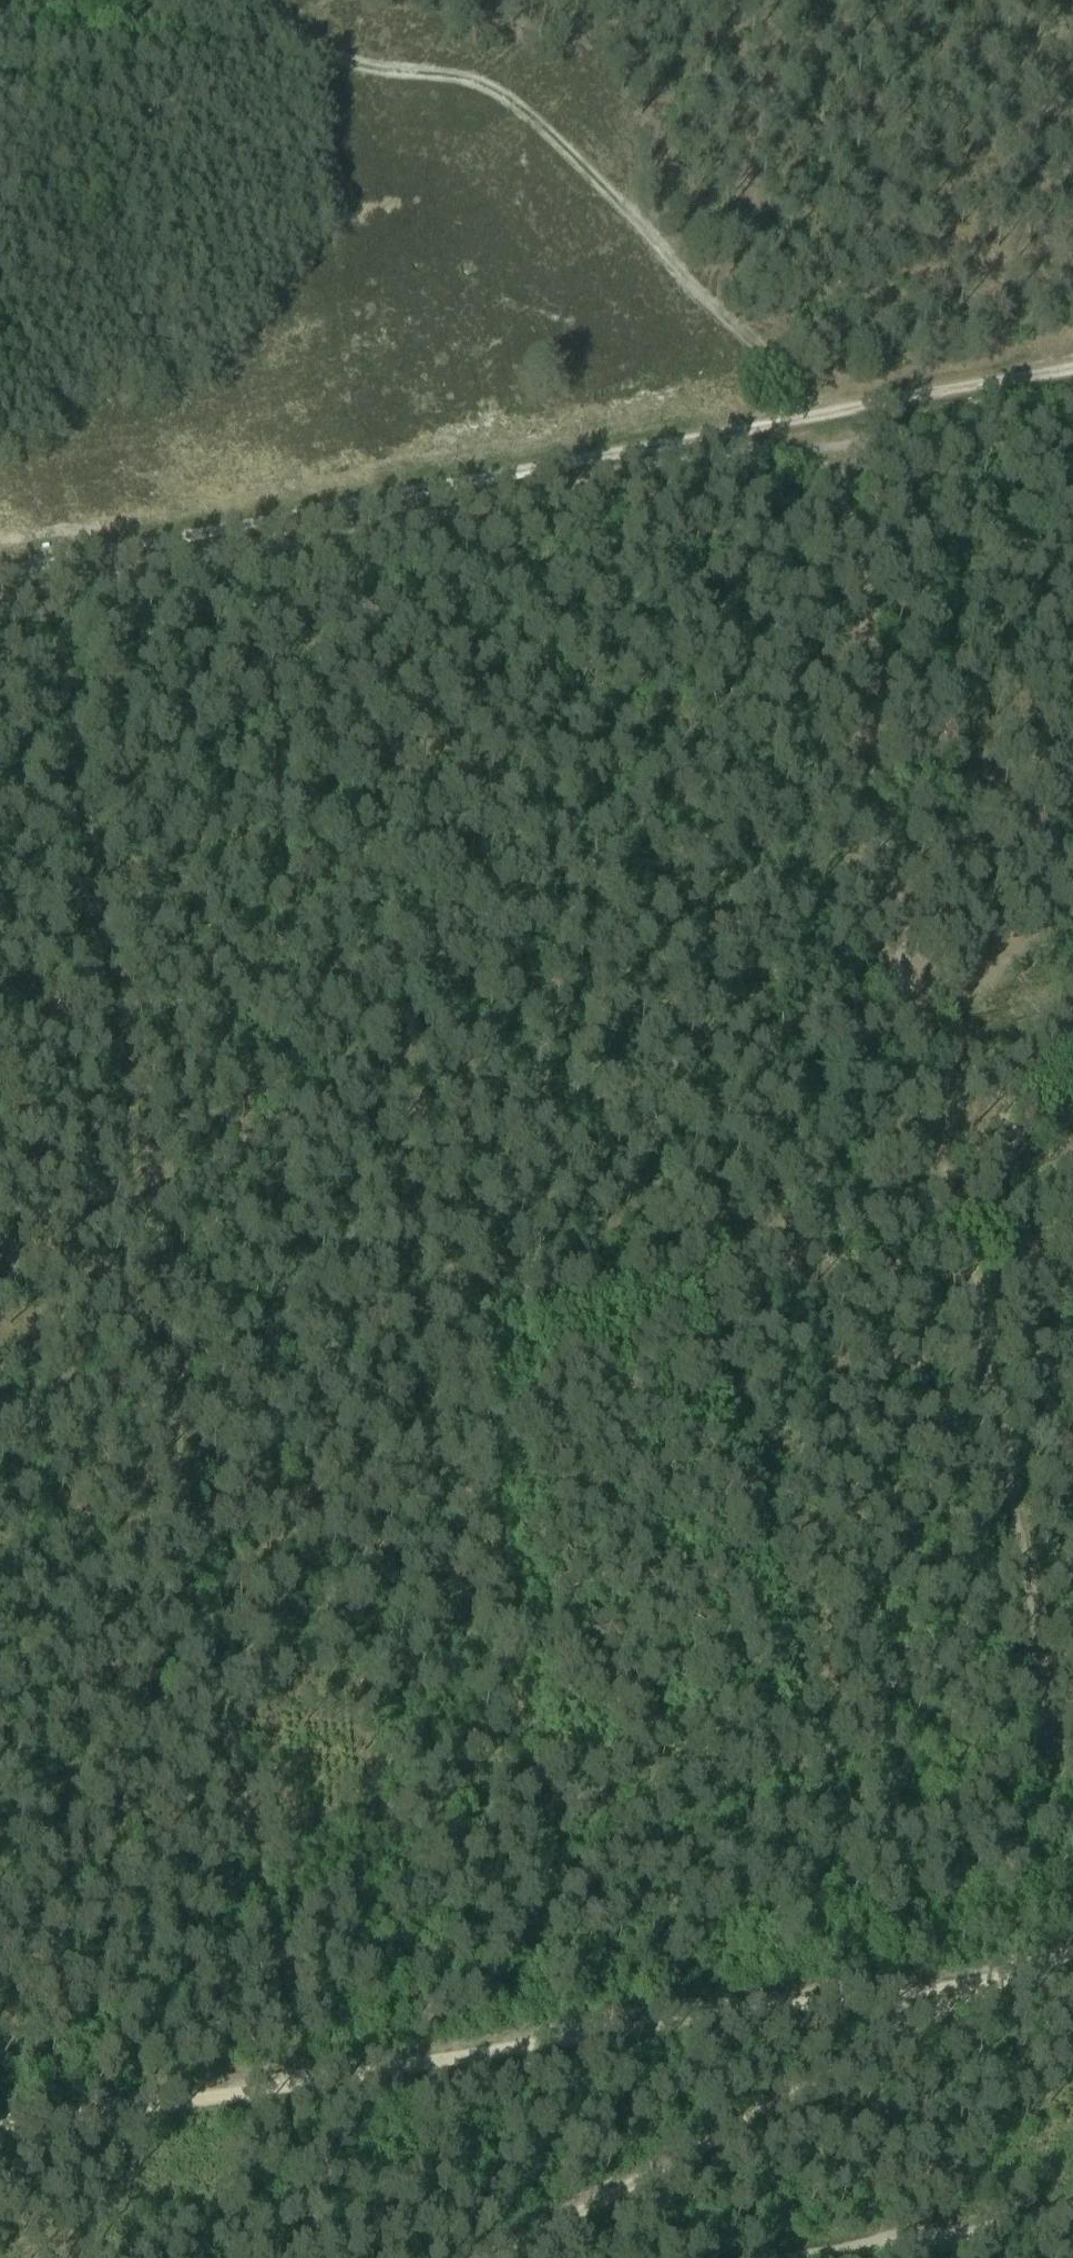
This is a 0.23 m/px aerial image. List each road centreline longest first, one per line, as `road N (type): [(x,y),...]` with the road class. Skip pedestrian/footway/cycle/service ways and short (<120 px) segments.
road 1 (track): [(0,2122),(267,2090),(666,2022),(992,1978)]
road 2 (track): [(267,0),(296,36),(349,67),(501,99),(537,125),(732,325),(795,360),(821,364),(1072,328)]
road 3 (track): [(497,2257),(992,1978)]

